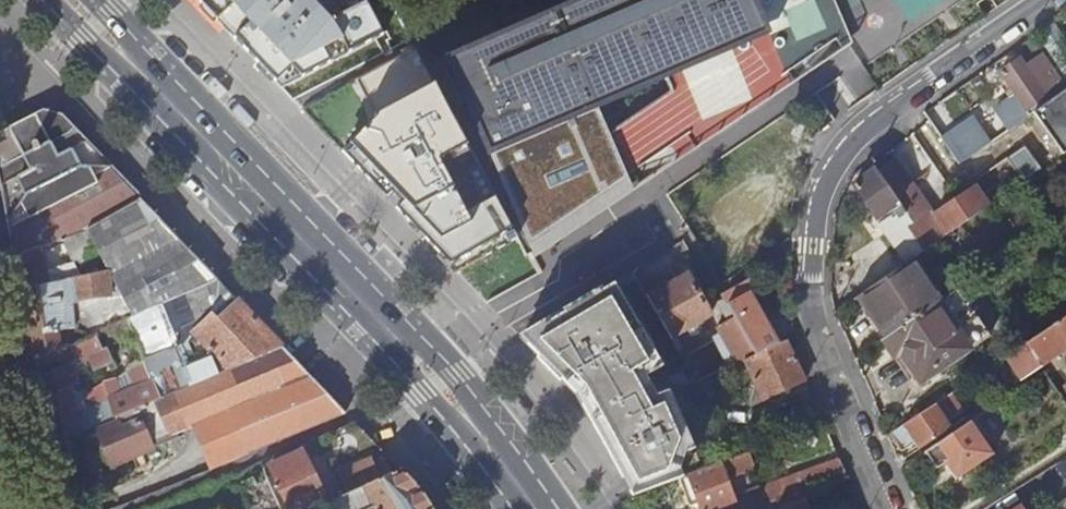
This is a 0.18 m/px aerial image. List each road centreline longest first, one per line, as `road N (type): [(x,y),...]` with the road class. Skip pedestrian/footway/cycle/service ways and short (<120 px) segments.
road 1 (primary): [(46,0),(422,390),(511,508)]
road 2 (primary): [(554,508),(458,373),(97,0)]
road 3 (residential): [(886,508),(812,318),(808,227),(819,185),(874,119),(1046,0)]

